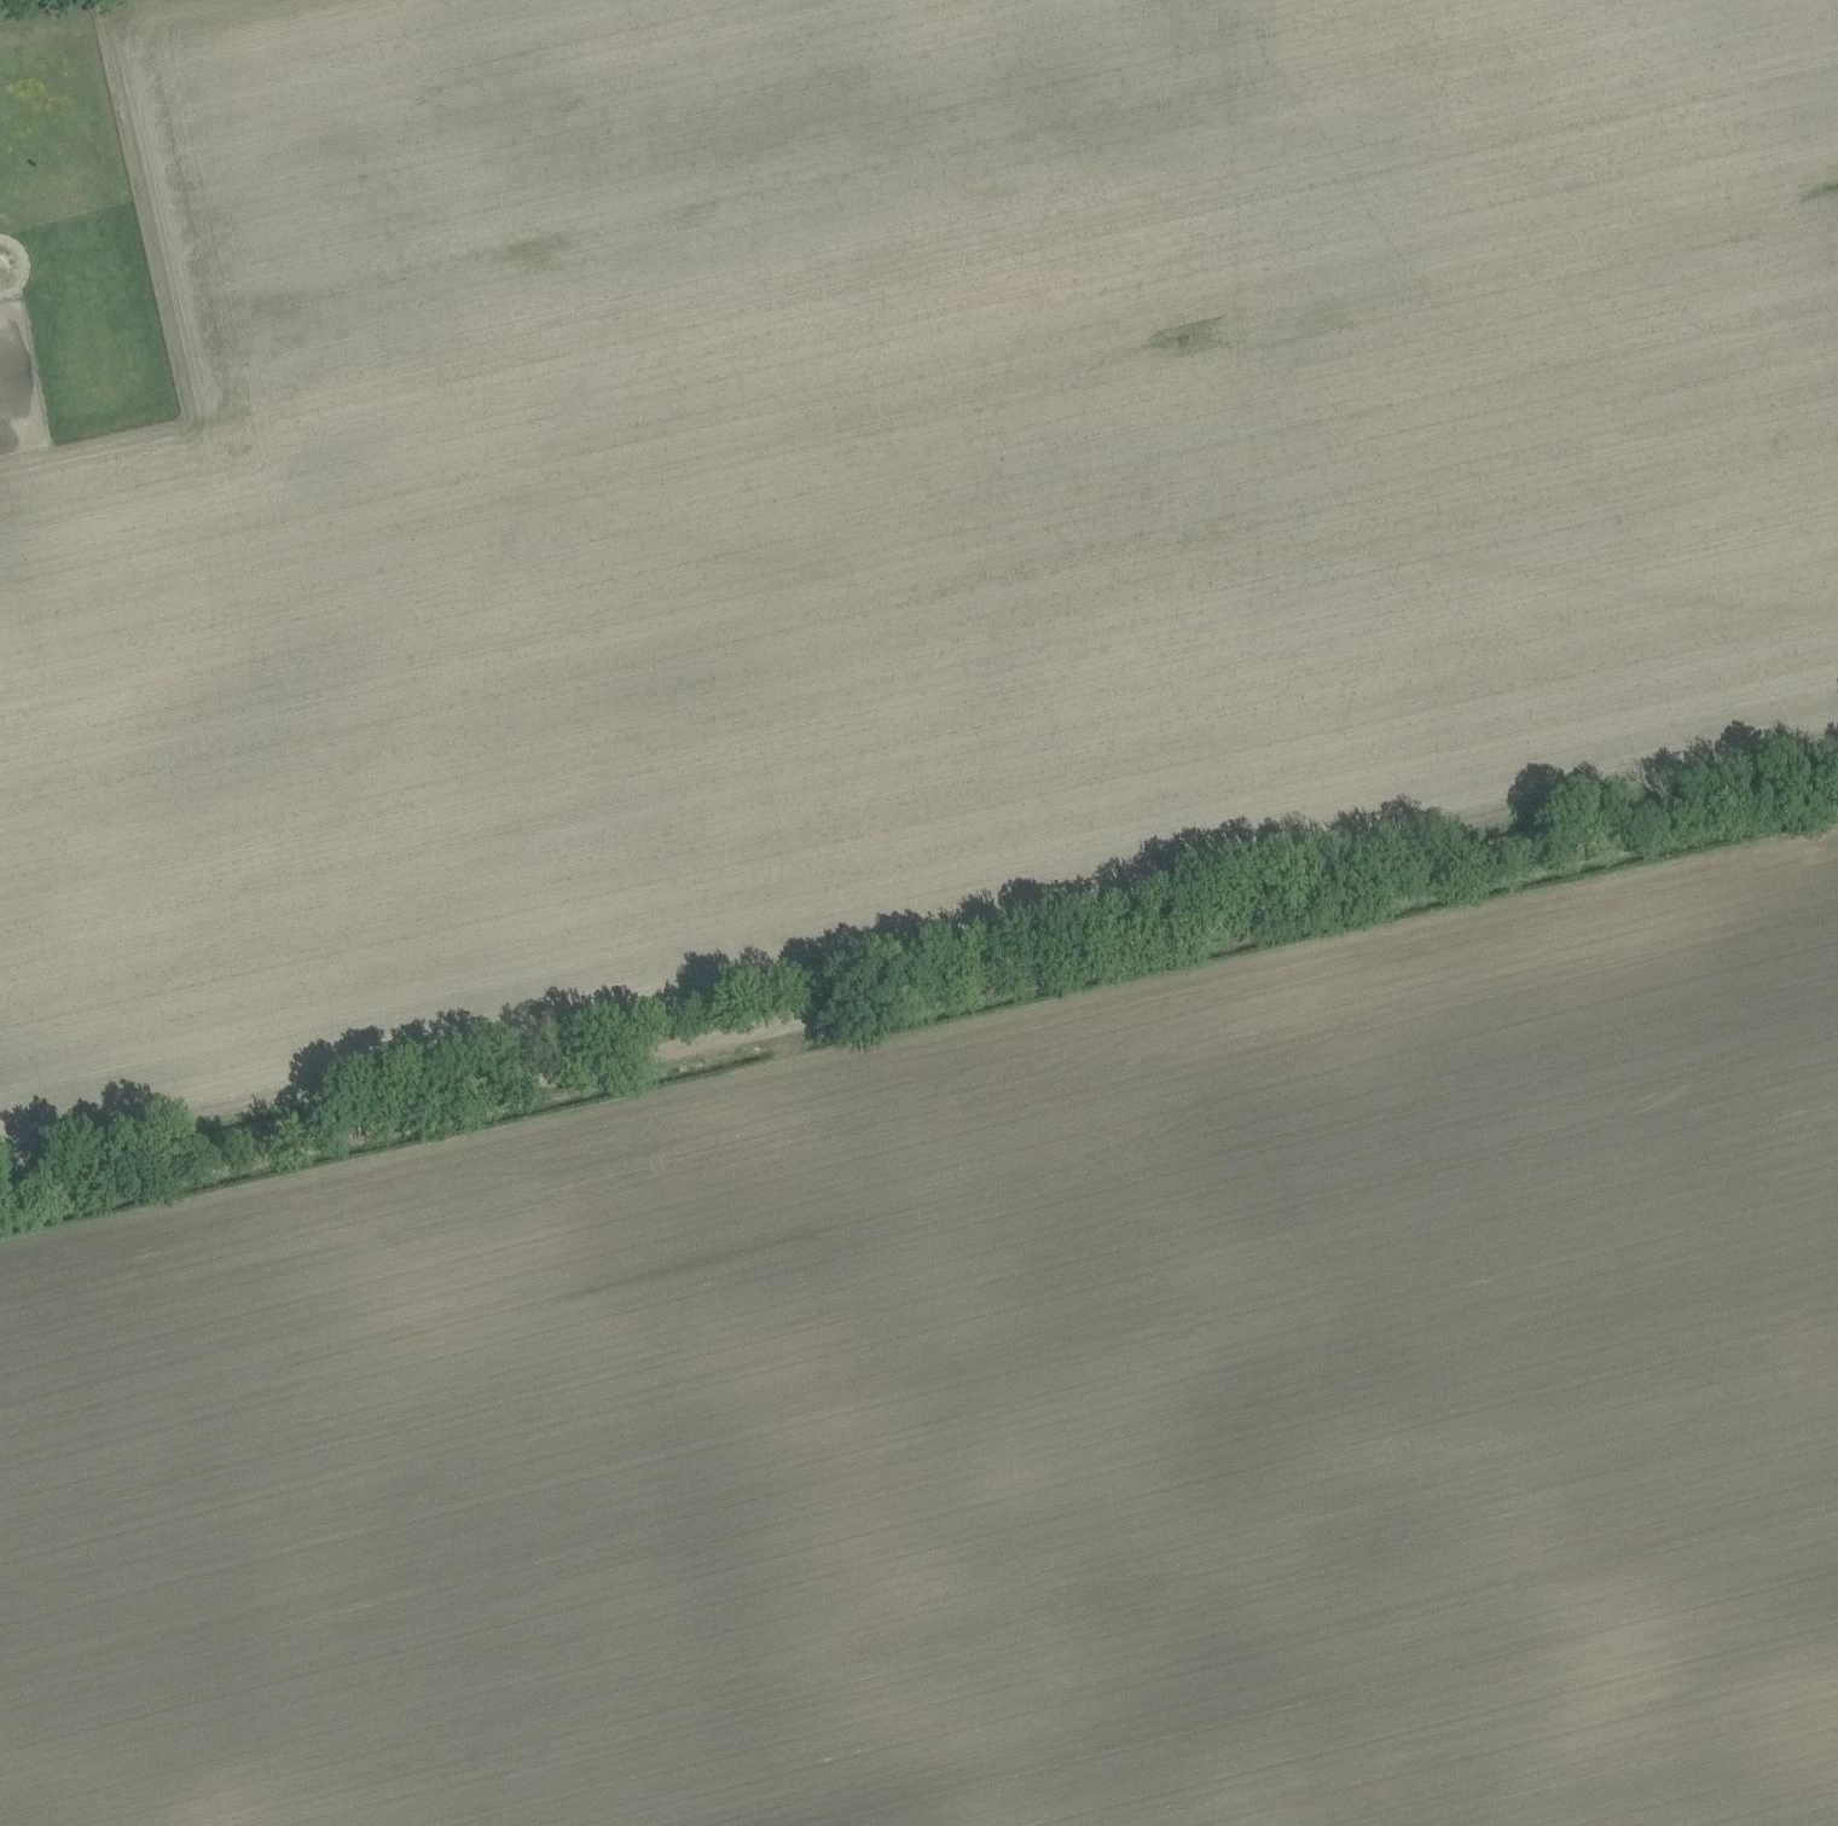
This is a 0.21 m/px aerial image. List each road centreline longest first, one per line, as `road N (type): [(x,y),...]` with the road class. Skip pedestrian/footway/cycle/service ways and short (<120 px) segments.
road 1 (track): [(1837,784),(0,1206)]

